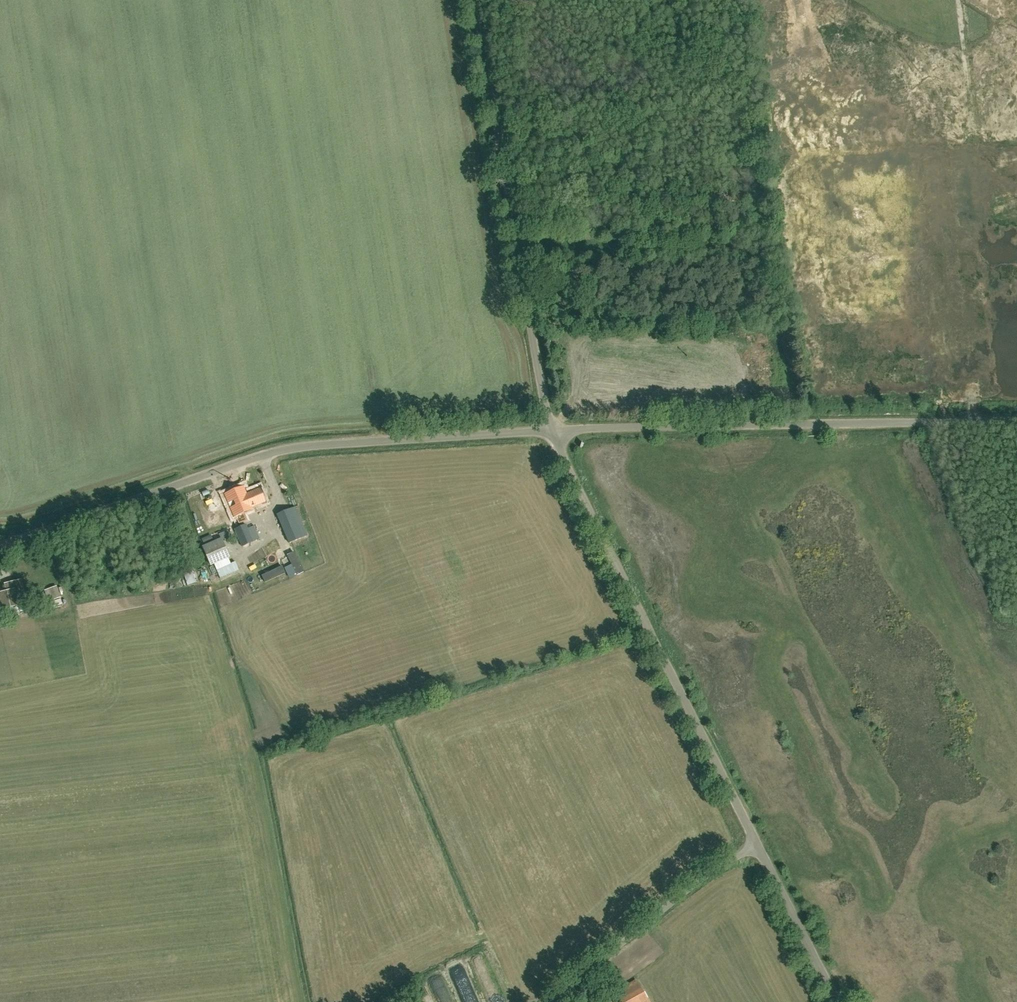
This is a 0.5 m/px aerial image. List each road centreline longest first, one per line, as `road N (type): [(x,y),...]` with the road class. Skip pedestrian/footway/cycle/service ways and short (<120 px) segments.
road 1 (unclassified): [(0,544),(303,444),(555,431)]
road 2 (unclassified): [(555,431),(1016,419)]
road 3 (unclassified): [(757,845),(555,431)]
road 4 (unclassified): [(555,431),(476,0)]
road 5 (unclassified): [(570,1001),(644,924),(757,845)]
road 6 (unclassified): [(838,1001),(757,845)]

